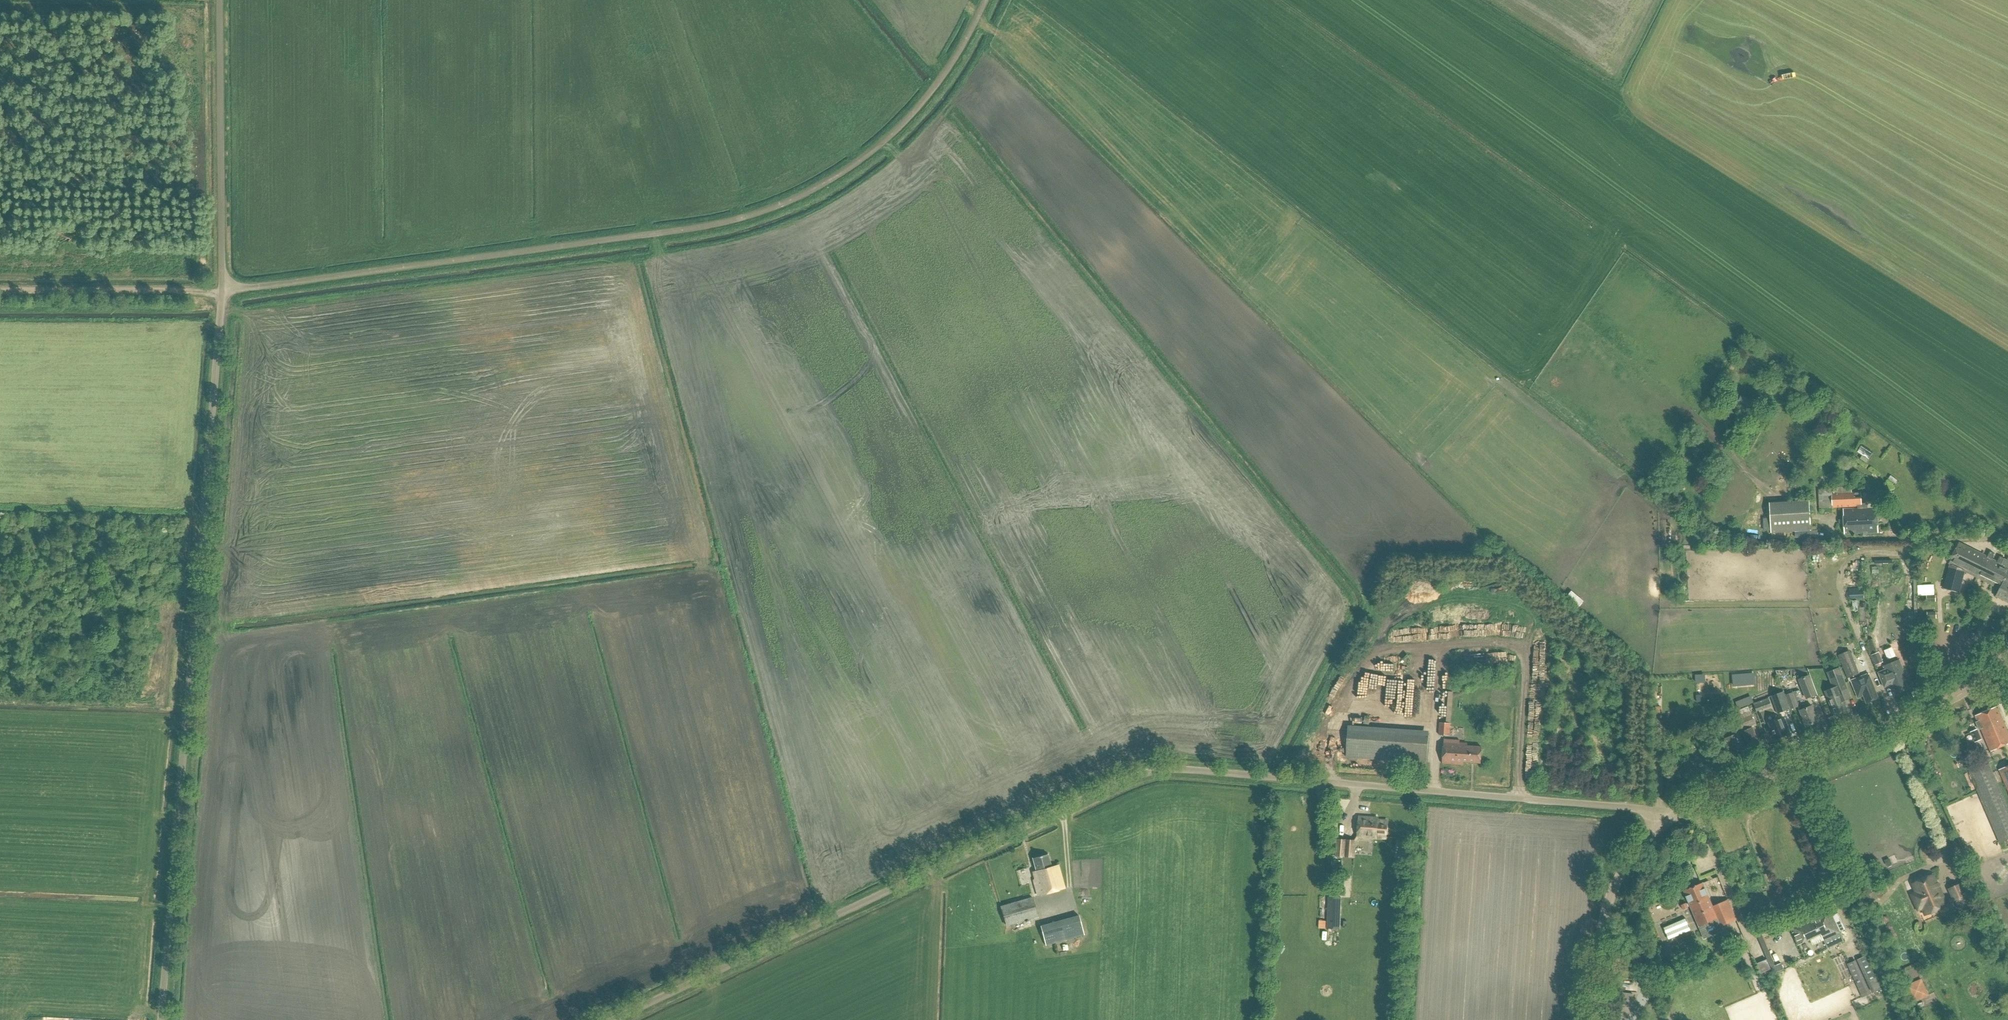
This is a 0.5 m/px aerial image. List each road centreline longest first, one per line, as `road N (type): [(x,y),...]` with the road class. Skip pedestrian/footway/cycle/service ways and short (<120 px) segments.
road 1 (unclassified): [(611,1019),(1148,773),(1643,808),(1664,820)]
road 2 (unclassified): [(220,291),(633,236),(759,212),(867,154),(936,84),(984,0)]
road 3 (unclassified): [(161,1019),(220,291)]
road 4 (tertiary): [(1664,820),(1957,696),(2007,654)]
road 5 (unclassified): [(220,291),(218,0)]
road 6 (track): [(1633,1019),(1646,994),(1745,942),(1748,933),(1693,804)]
road 7 (track): [(220,291),(0,290)]
road 8 (tertiary): [(1594,1019),(1610,898),(1625,865),(1664,820)]

